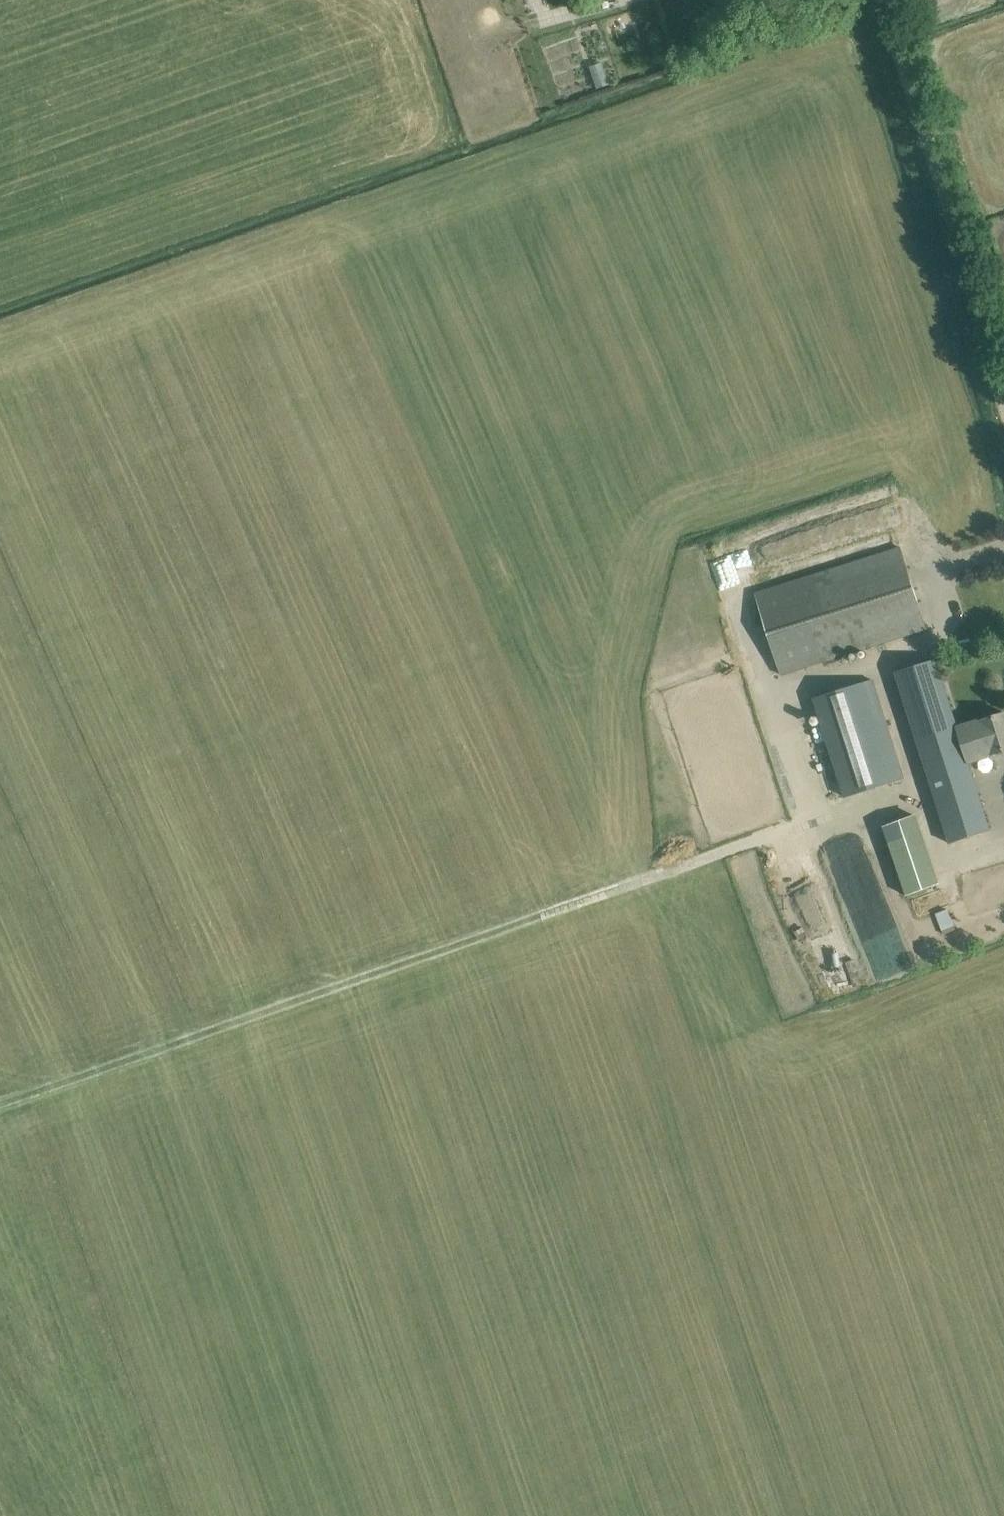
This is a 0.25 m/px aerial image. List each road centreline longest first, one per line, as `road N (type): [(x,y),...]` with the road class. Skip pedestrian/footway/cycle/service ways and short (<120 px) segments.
road 1 (unclassified): [(1003,383),(882,0)]

